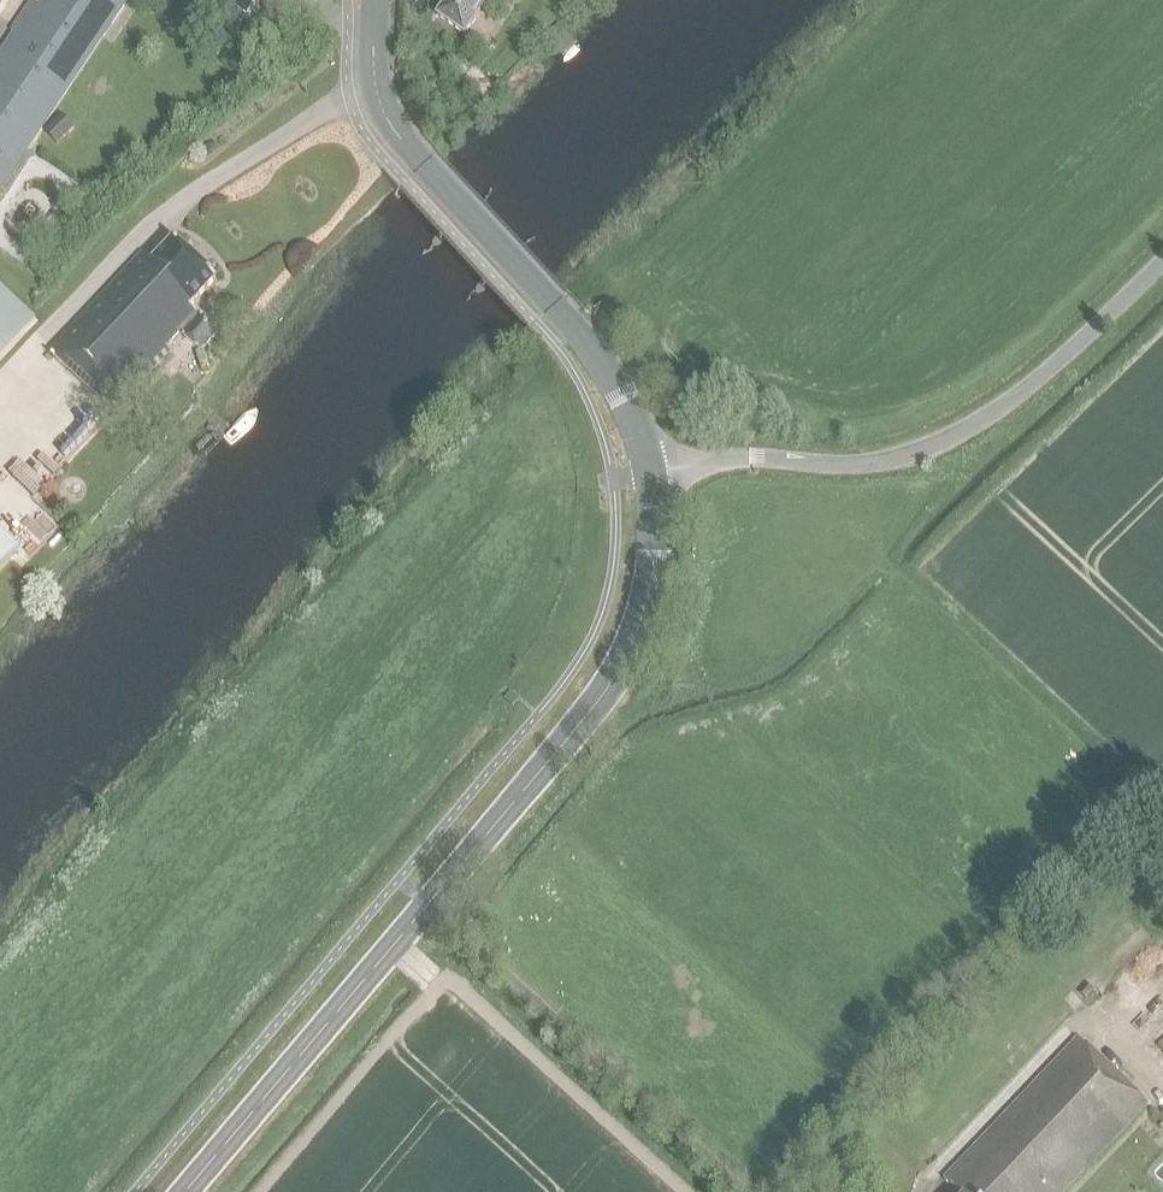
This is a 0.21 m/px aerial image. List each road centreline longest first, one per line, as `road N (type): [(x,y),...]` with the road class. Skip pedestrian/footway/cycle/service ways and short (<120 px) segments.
road 1 (primary): [(184,1191),(604,691),(631,642),(648,579),(648,472)]
road 2 (unclassified): [(648,472),(737,457),(853,462),(944,439),(1055,361),(1162,258)]
road 3 (primary): [(648,472),(632,415),(592,350),(415,161)]
road 4 (primary): [(377,0),(376,90),(415,161)]

